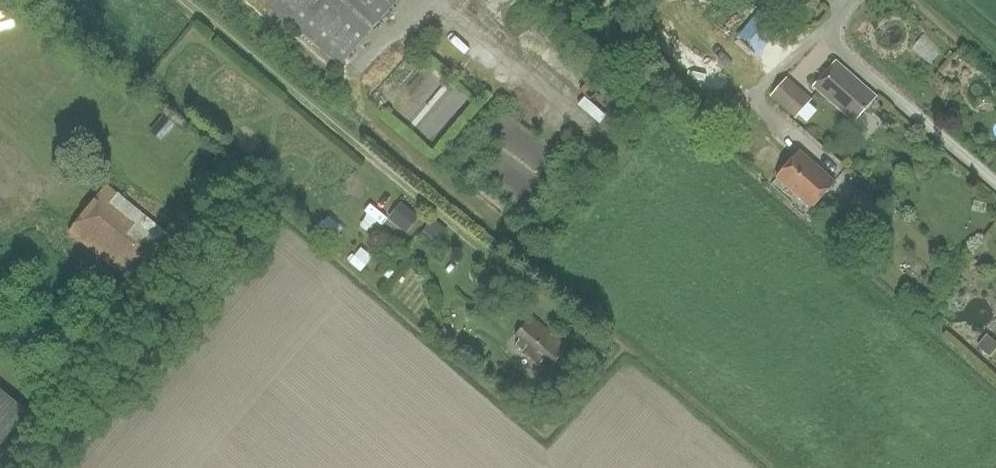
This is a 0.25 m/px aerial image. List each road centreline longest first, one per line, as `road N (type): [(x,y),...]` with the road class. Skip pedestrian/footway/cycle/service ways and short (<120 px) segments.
road 1 (unclassified): [(511,282),(183,0)]
road 2 (unclassified): [(995,182),(860,73),(854,29),(867,0)]

